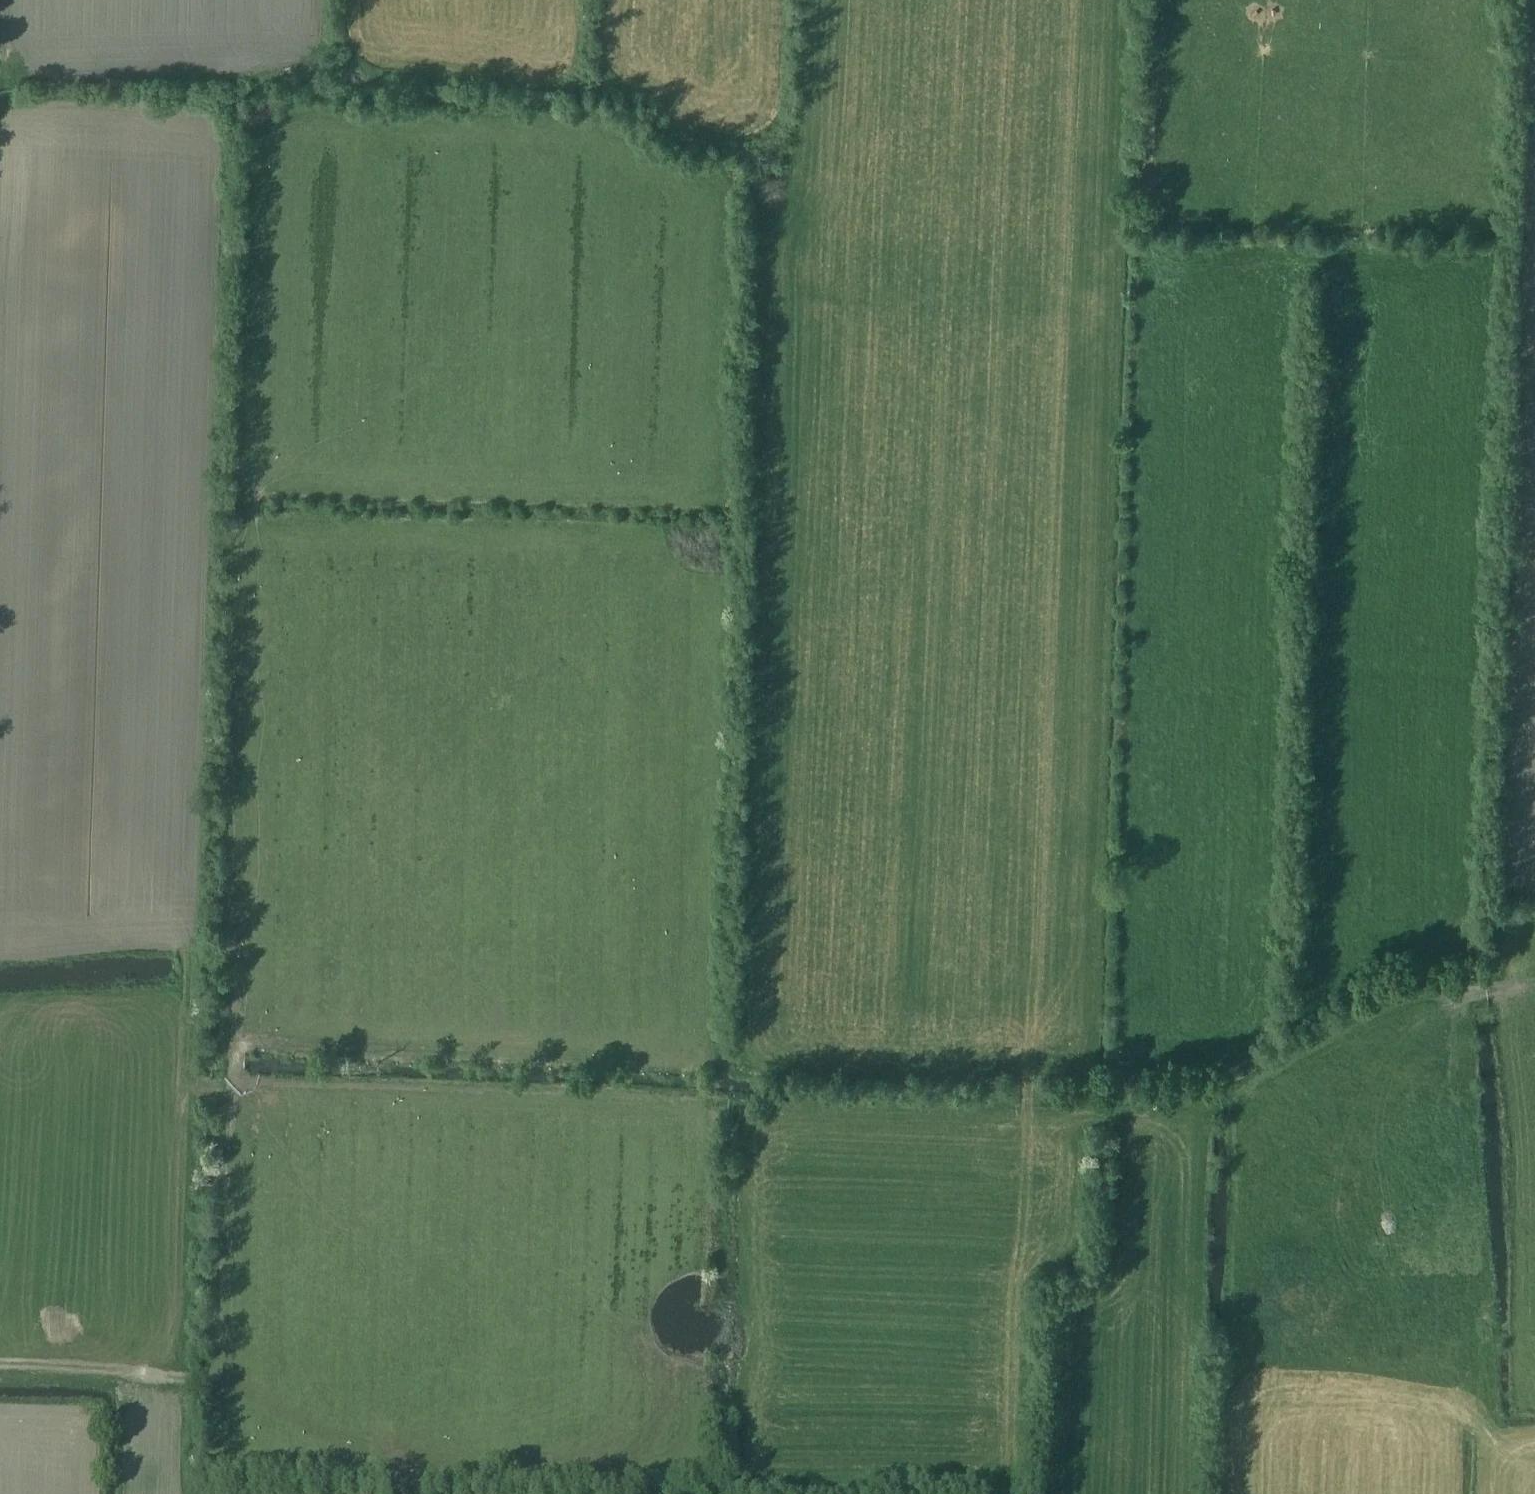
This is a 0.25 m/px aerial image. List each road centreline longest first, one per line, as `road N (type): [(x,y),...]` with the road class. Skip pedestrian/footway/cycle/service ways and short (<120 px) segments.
road 1 (track): [(1146,227),(1151,0)]
road 2 (track): [(0,1357),(129,1363)]

